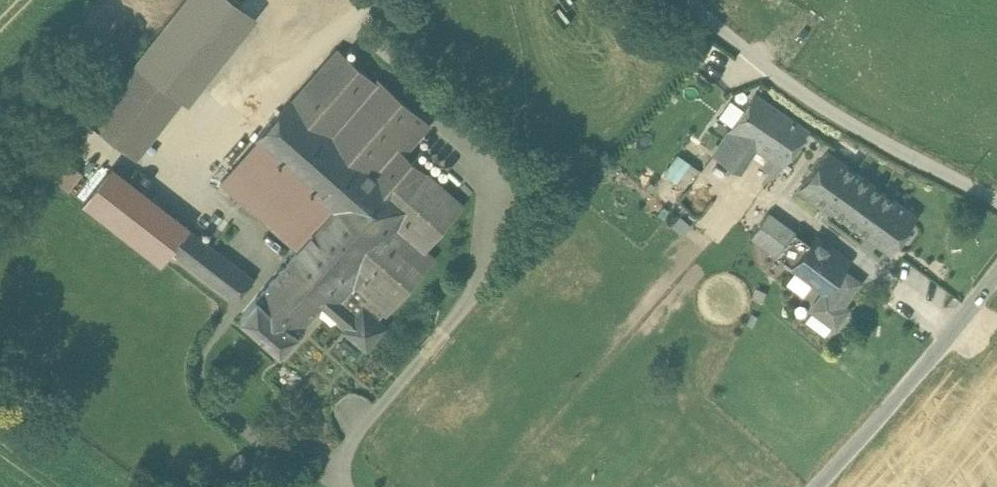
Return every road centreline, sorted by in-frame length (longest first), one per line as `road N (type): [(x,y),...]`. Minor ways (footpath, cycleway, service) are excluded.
road 1 (residential): [(692,0),(817,100),(996,201)]
road 2 (unclassified): [(996,279),(820,486)]

